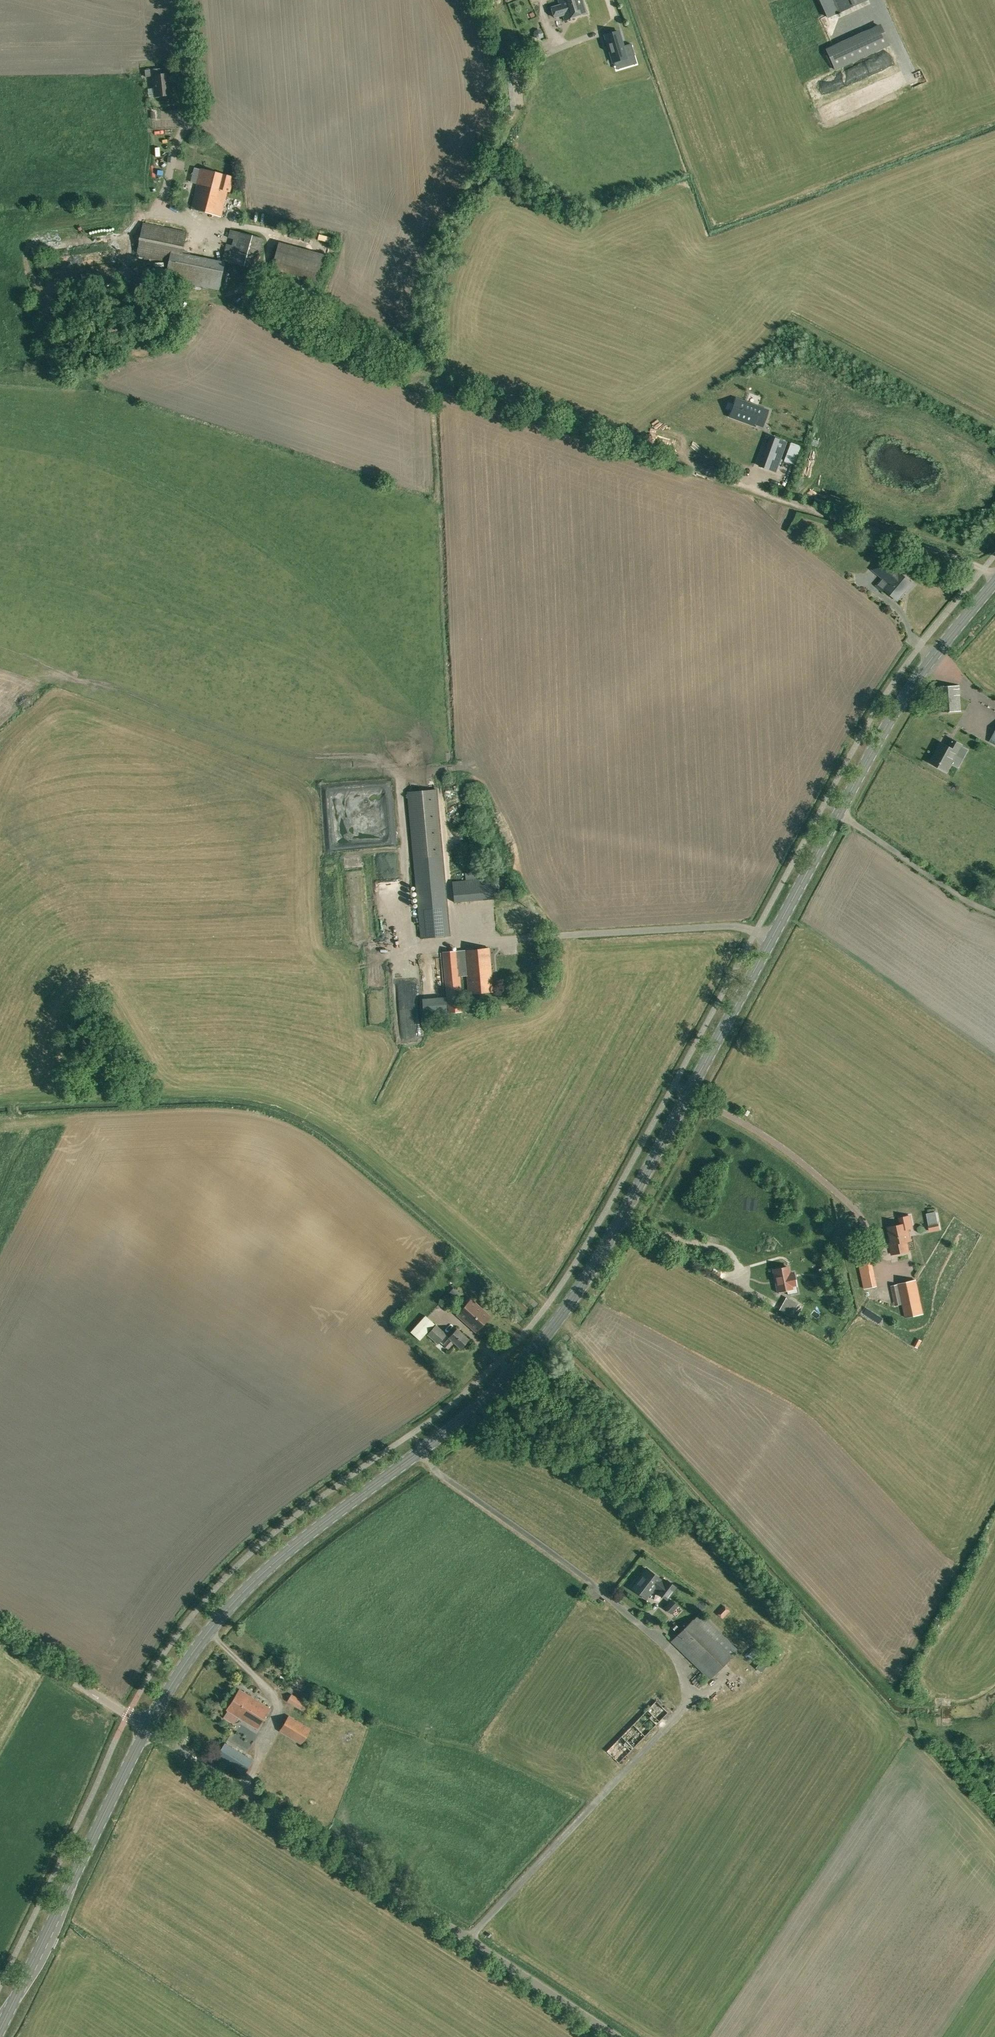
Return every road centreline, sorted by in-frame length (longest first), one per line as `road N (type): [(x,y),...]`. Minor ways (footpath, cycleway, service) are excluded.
road 1 (secondary): [(148,1726),(193,1653),(288,1554),(483,1402),(582,1286),(911,684),(994,582)]
road 2 (unclassified): [(619,2036),(148,1726)]
road 3 (secondary): [(0,2029),(148,1726)]
road 4 (track): [(689,1092),(801,1160),(853,1206),(877,1246),(884,1275)]
road 5 (track): [(838,815),(957,896),(994,911)]
road 6 (unclassified): [(148,1726),(0,1631)]

